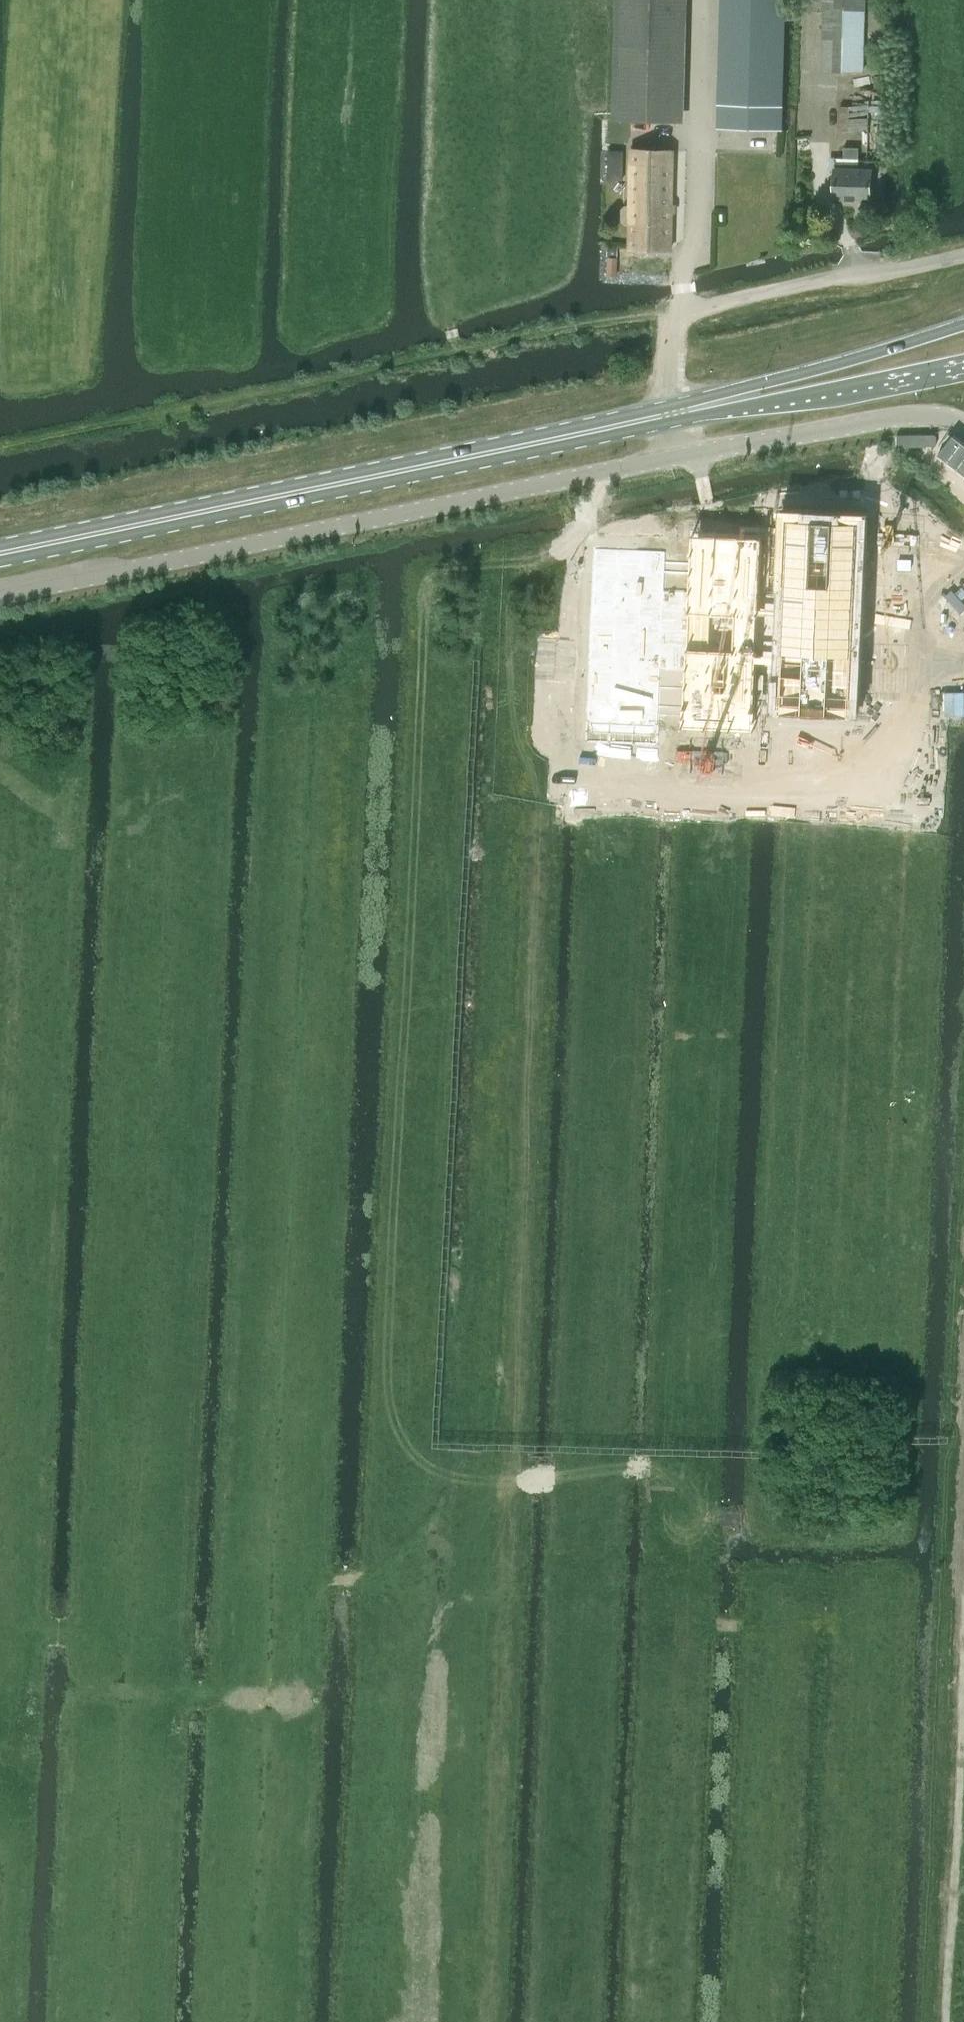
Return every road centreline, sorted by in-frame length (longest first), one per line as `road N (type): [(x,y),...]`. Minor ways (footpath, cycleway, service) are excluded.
road 1 (unclassified): [(677,453),(0,589)]
road 2 (primary): [(0,551),(672,413)]
road 3 (unclassified): [(672,413),(681,313),(963,250)]
road 4 (unclassified): [(963,427),(926,414),(677,453)]
road 5 (primary): [(963,324),(763,381),(713,404)]
road 6 (primary): [(713,404),(778,401),(963,366)]

